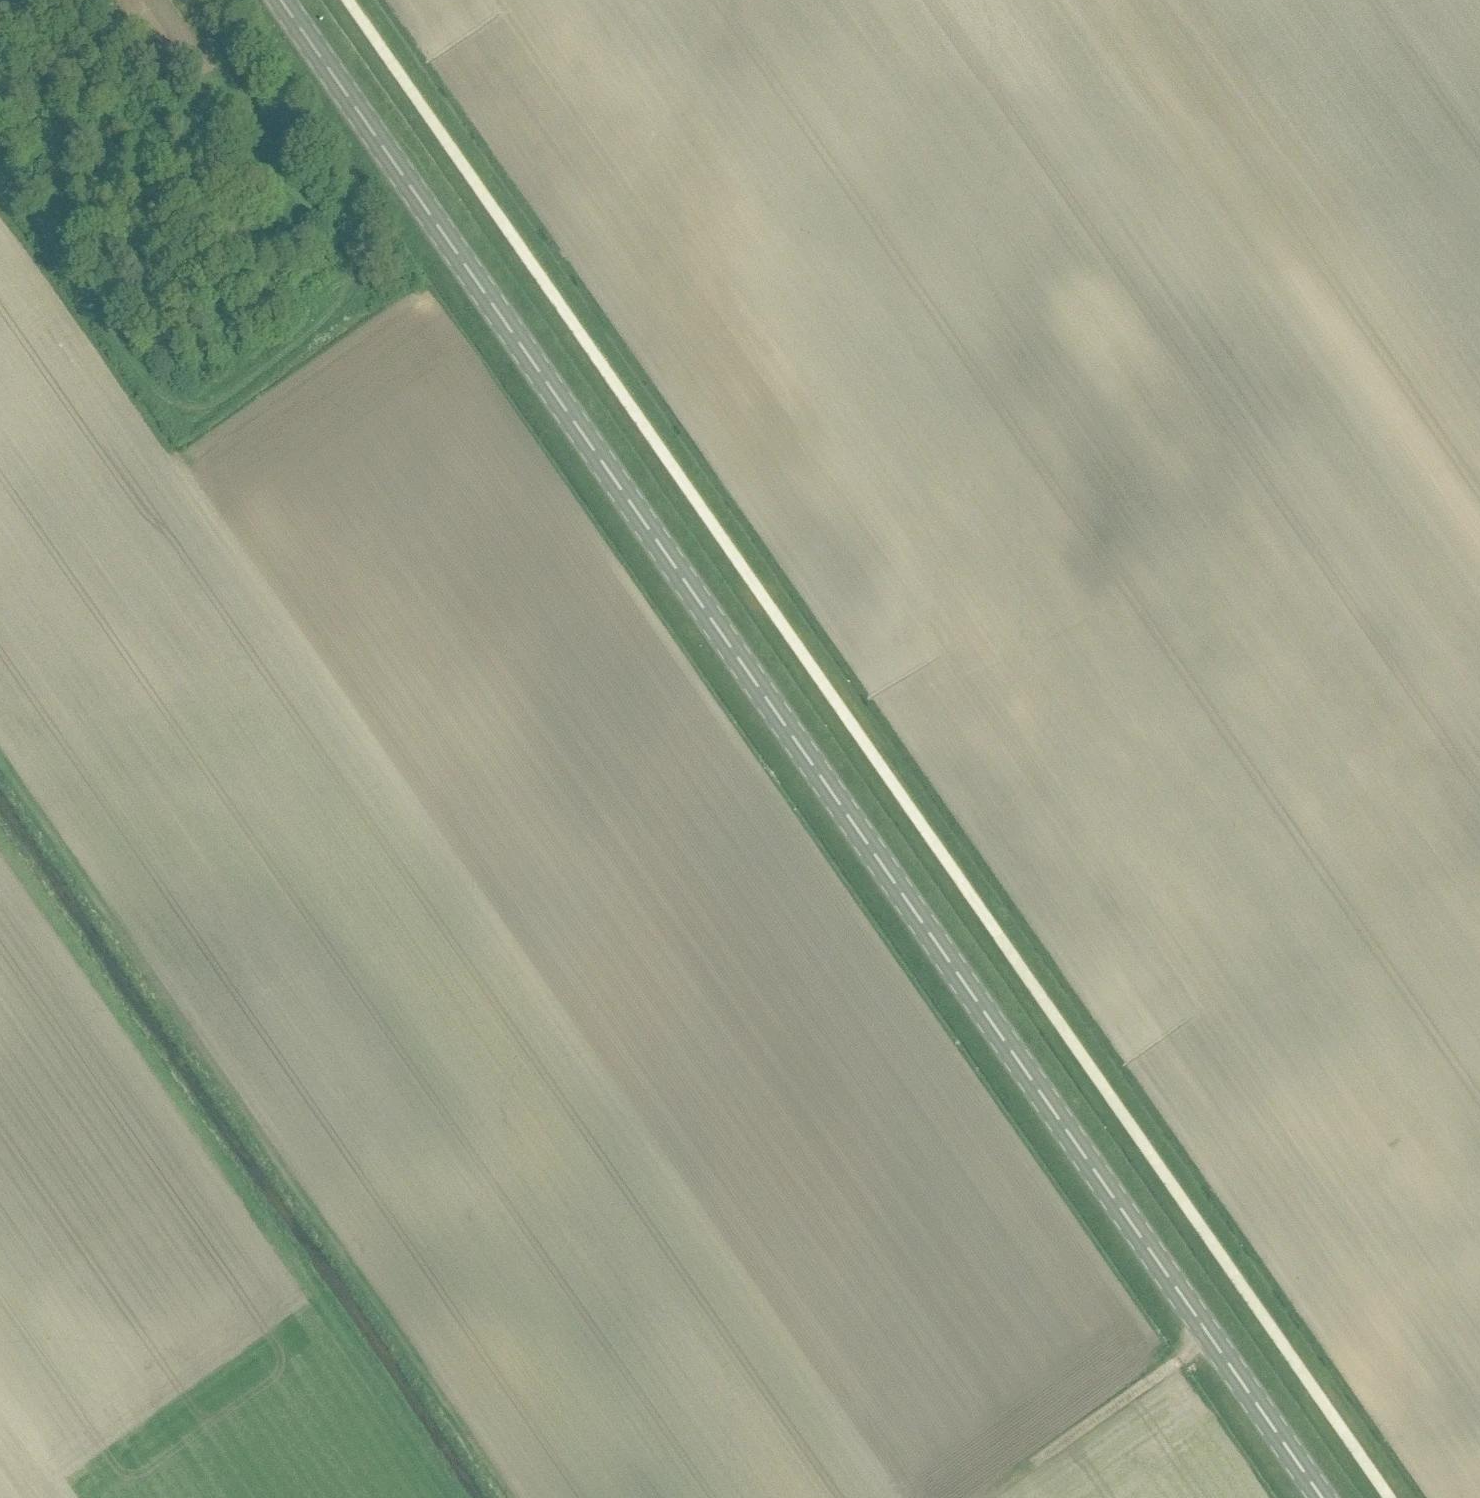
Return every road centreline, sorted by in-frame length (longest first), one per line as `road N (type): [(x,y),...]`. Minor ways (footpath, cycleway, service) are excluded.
road 1 (primary): [(1321,1497),(281,0)]

